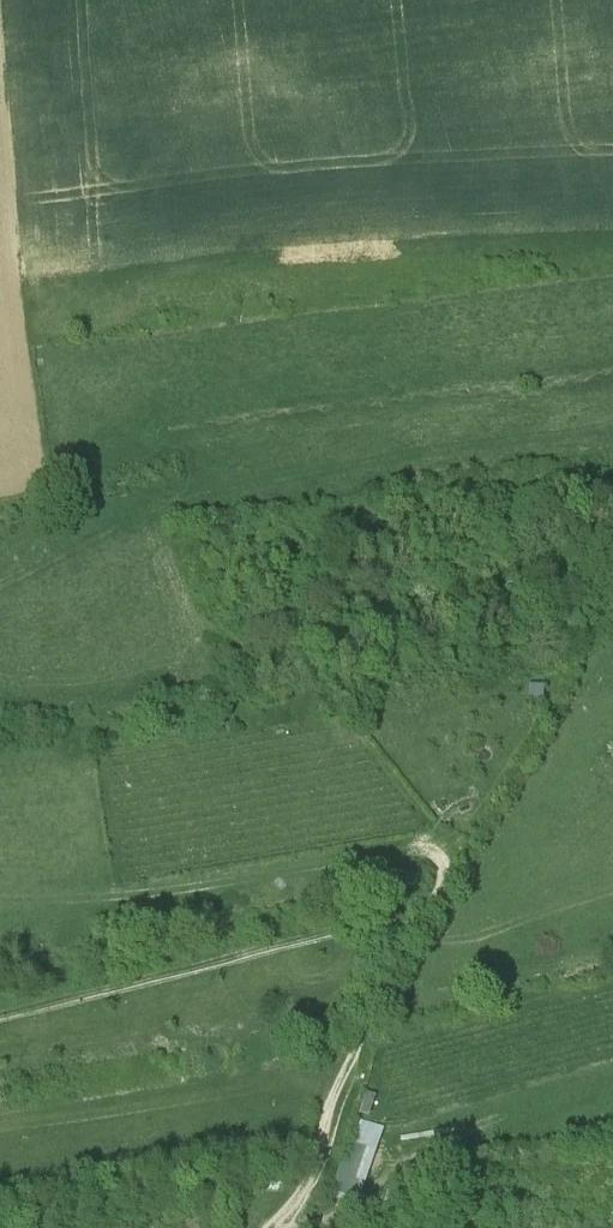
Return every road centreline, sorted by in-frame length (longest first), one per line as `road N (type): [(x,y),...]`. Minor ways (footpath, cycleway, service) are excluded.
road 1 (track): [(400,936),(355,927),(0,1016)]
road 2 (track): [(276,1222),(314,1167),(327,1106),(400,936)]
road 3 (track): [(400,936),(438,891),(444,866),(426,849),(371,849)]

